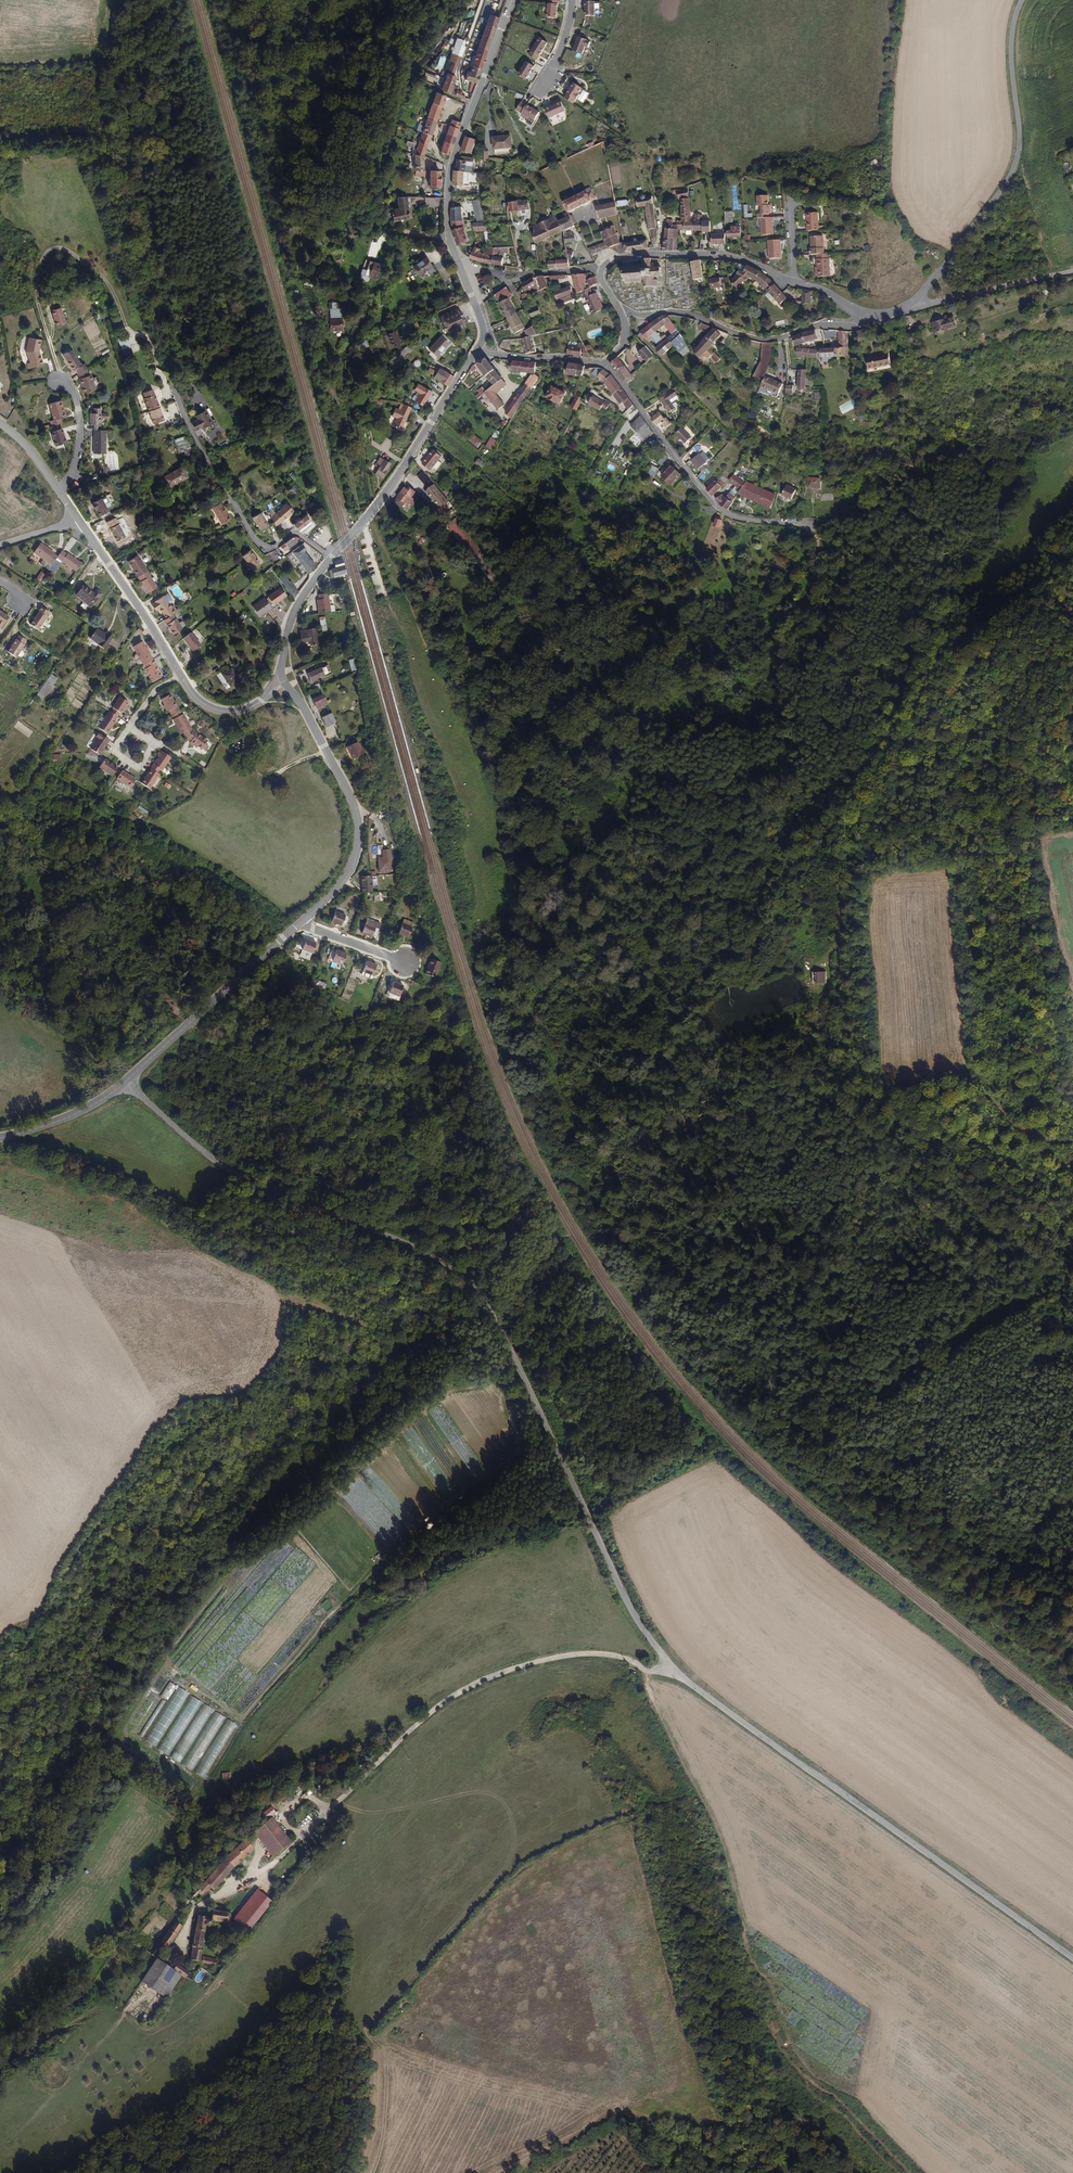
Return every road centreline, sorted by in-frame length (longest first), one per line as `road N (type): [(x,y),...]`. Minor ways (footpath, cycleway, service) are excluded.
road 1 (unclassified): [(126,1081),(234,1173),(423,1251),(463,1278),(500,1329),(635,1616),(674,1669),(1072,1958)]
road 2 (track): [(0,1889),(82,1749),(74,1702),(98,1628),(171,1515),(286,1379),(299,1325),(294,1289),(271,1258),(0,1140)]
road 3 (track): [(829,605),(878,698),(833,826),(838,1051),(851,1094),(954,1193),(1036,1243),(1037,1271),(1072,1308)]
road 4 (track): [(82,1749),(169,1797),(201,1802),(392,1738),(467,1688),(530,1665),(618,1657),(674,1669)]
road 5 (residential): [(603,363),(719,508),(742,518),(812,523),(829,605)]
road 6 (tertiary): [(476,352),(484,328),(450,237),(450,174),(507,15)]
road 7 (residential): [(152,298),(186,420),(255,539),(271,548),(297,534),(332,557)]
road 8 (unclassified): [(912,302),(1013,170),(1020,137),(1011,50),(1022,0)]
road 9 (unclassified): [(867,315),(740,259),(640,254),(602,271),(621,314)]
road 10 (track): [(167,365),(147,337),(137,339),(126,326),(101,275),(58,247),(46,255),(37,283),(58,382)]
road 11 (residential): [(285,682),(238,711),(196,698),(78,519)]
road 12 (track): [(136,0),(127,39),(130,165),(152,298)]
road 13 (track): [(431,1712),(225,1907)]
road 14 (tertiary): [(300,923),(346,878),(359,826),(285,682)]
road 15 (residential): [(621,314),(688,314),(773,340),(815,326),(851,326),(867,315)]
road 16 (tertiary): [(332,557),(396,479),(476,352)]
road 17 (tertiary): [(126,1081),(300,923)]
road 18 (track): [(321,329),(364,521)]
road 19 (residential): [(912,302),(934,304),(1072,271)]
road 20 (tertiary): [(0,1138),(75,1114),(126,1081)]
road 21 (tertiary): [(285,682),(291,619),(332,557)]
road 22 (unclassified): [(603,363),(476,352)]
road 23 (residential): [(58,490),(73,474),(80,428),(73,392),(58,382)]

